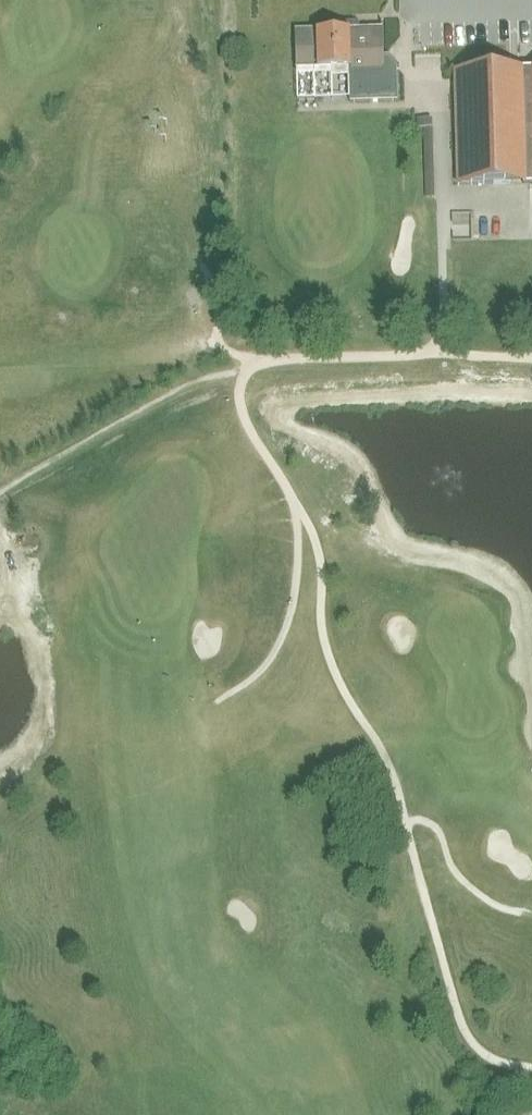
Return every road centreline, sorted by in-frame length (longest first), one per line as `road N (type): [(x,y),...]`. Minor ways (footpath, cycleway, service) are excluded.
road 1 (track): [(293,506),(318,557),(331,665),(395,780),(463,1029),(487,1058),(531,1069)]
road 2 (track): [(0,492),(192,381),(260,362),(531,358)]
road 3 (track): [(216,704),(260,671),(282,637),(295,586),(297,524),(243,419),(239,390),(251,366),(217,342),(217,299),(200,263)]
road 4 (track): [(406,824),(437,830),(460,878),(490,903),(522,912)]

